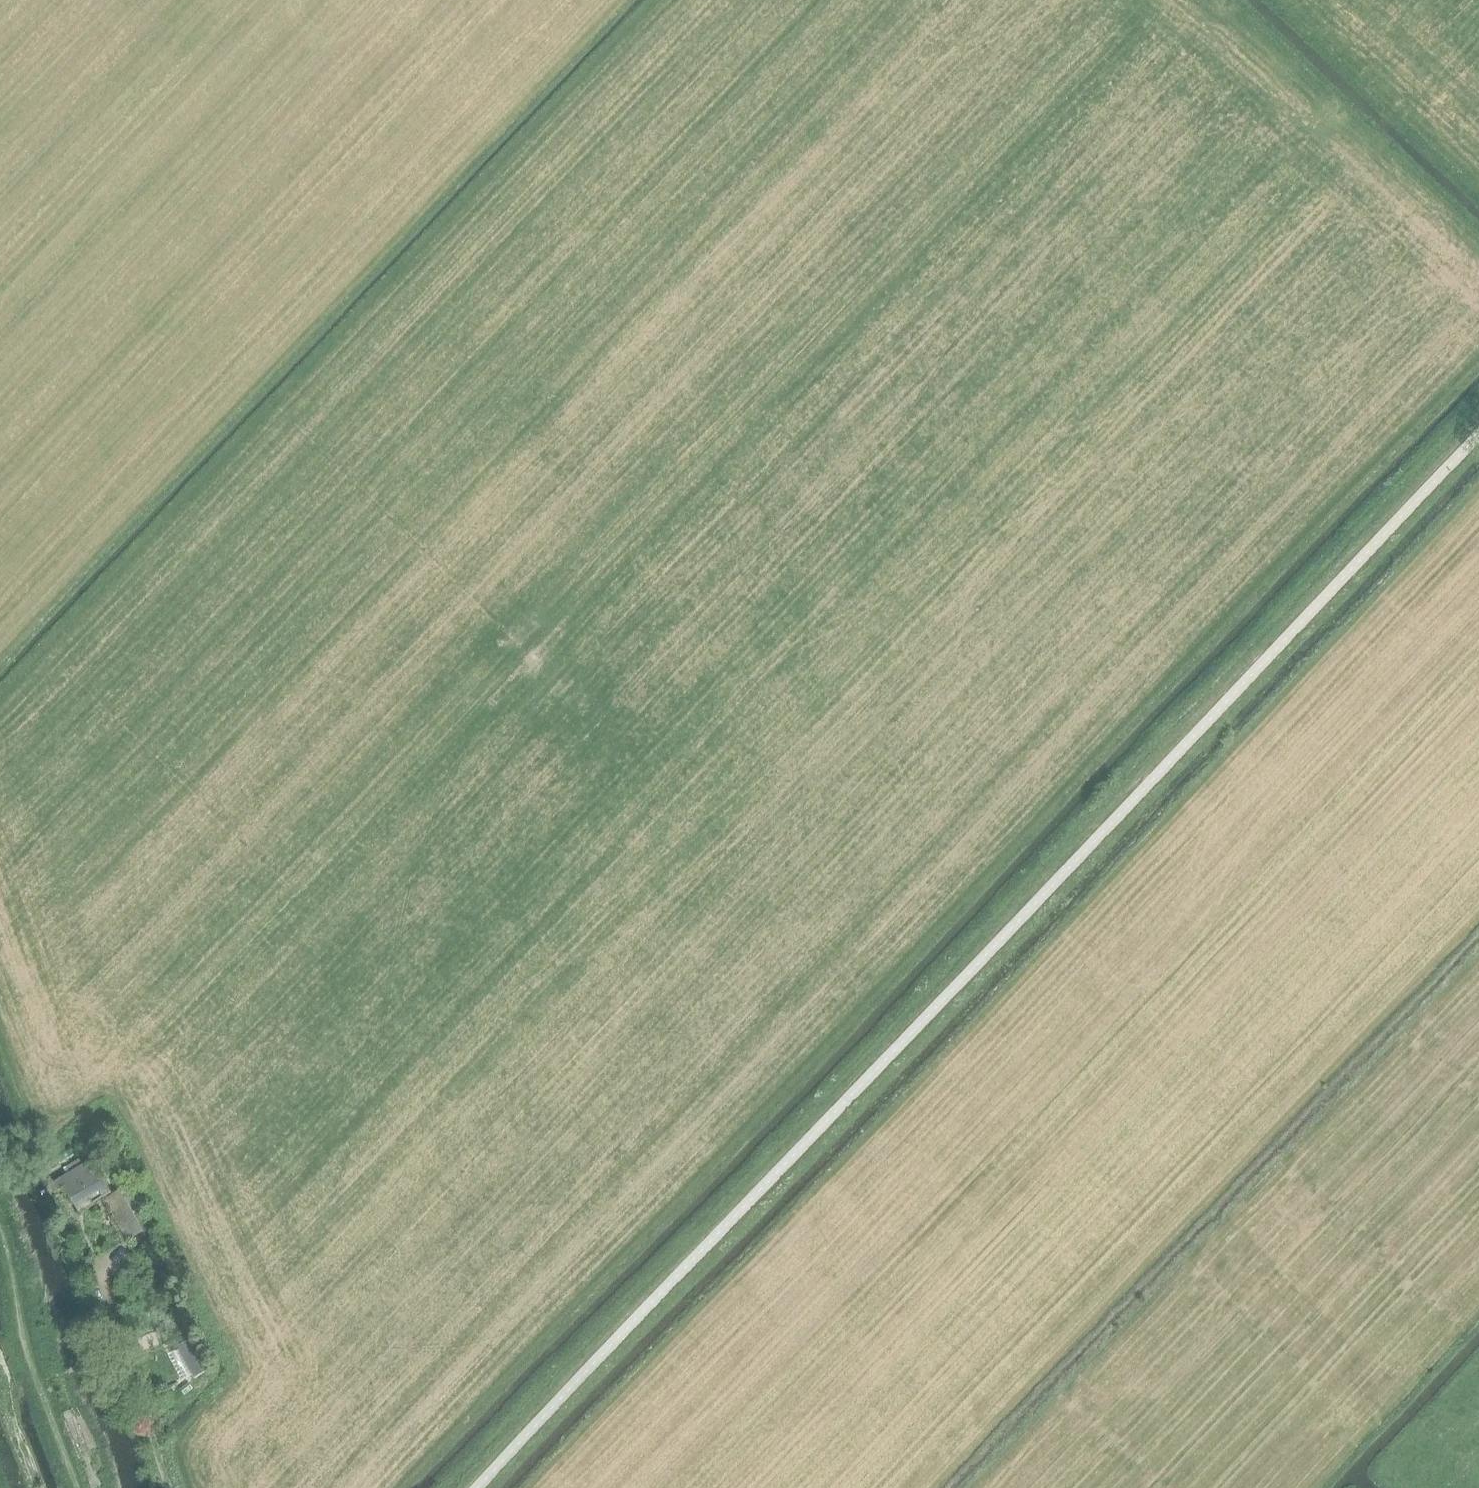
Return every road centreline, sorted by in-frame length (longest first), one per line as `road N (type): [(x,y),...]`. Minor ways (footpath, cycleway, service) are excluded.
road 1 (track): [(1478,418),(461,1487)]
road 2 (track): [(170,1487),(96,1273)]

